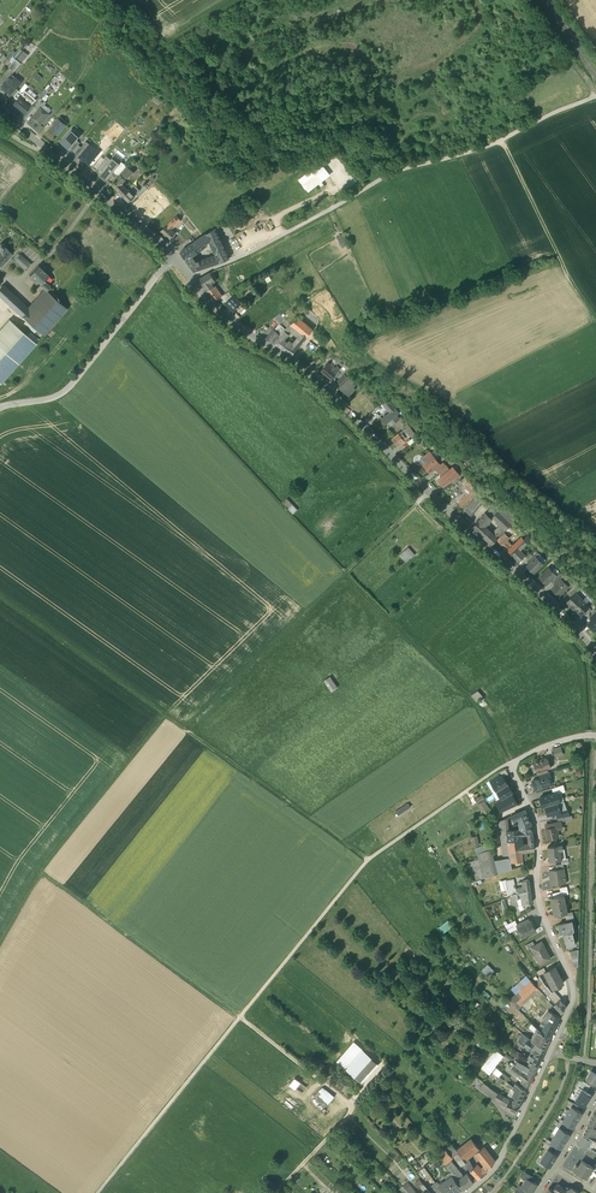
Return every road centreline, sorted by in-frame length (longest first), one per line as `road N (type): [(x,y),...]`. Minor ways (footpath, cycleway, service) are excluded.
road 1 (track): [(97,1192),(369,858),(512,764),(478,706),(346,573),(428,493)]
road 2 (residential): [(595,654),(315,377),(225,316),(175,257)]
road 3 (track): [(0,598),(369,858)]
road 4 (residential): [(549,1053),(572,985),(539,902),(537,826),(512,764),(595,735)]
road 5 (track): [(245,254),(377,181),(491,144),(595,95)]
road 6 (track): [(595,747),(585,1062)]
road 7 (track): [(170,719),(41,872),(0,947)]
road 8 (track): [(279,1192),(354,1109),(241,1017)]
road 9 (track): [(41,872),(241,1017)]
road 10 (unclassified): [(0,409),(59,394),(175,257)]
road 11 (residential): [(175,257),(0,111)]
road 12 (track): [(346,573),(190,732)]
road 13 (residential): [(467,1192),(499,1161),(549,1053)]
road 14 (track): [(128,0),(172,44),(246,0)]
road 15 (track): [(502,140),(564,264)]
road 16 (track): [(595,98),(518,0)]

